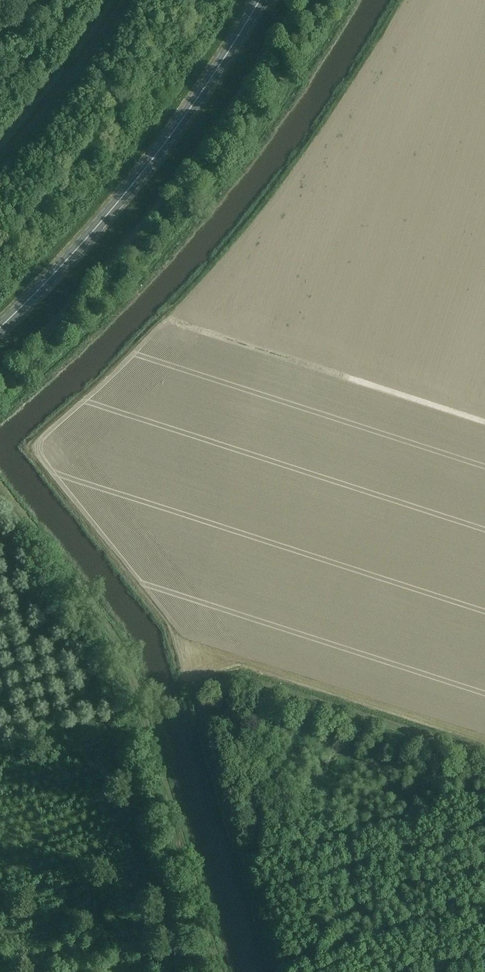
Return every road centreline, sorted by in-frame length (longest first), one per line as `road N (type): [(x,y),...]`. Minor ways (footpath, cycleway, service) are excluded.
road 1 (track): [(221,971),(125,644),(0,484)]
road 2 (secondary): [(0,324),(163,145),(258,0)]

